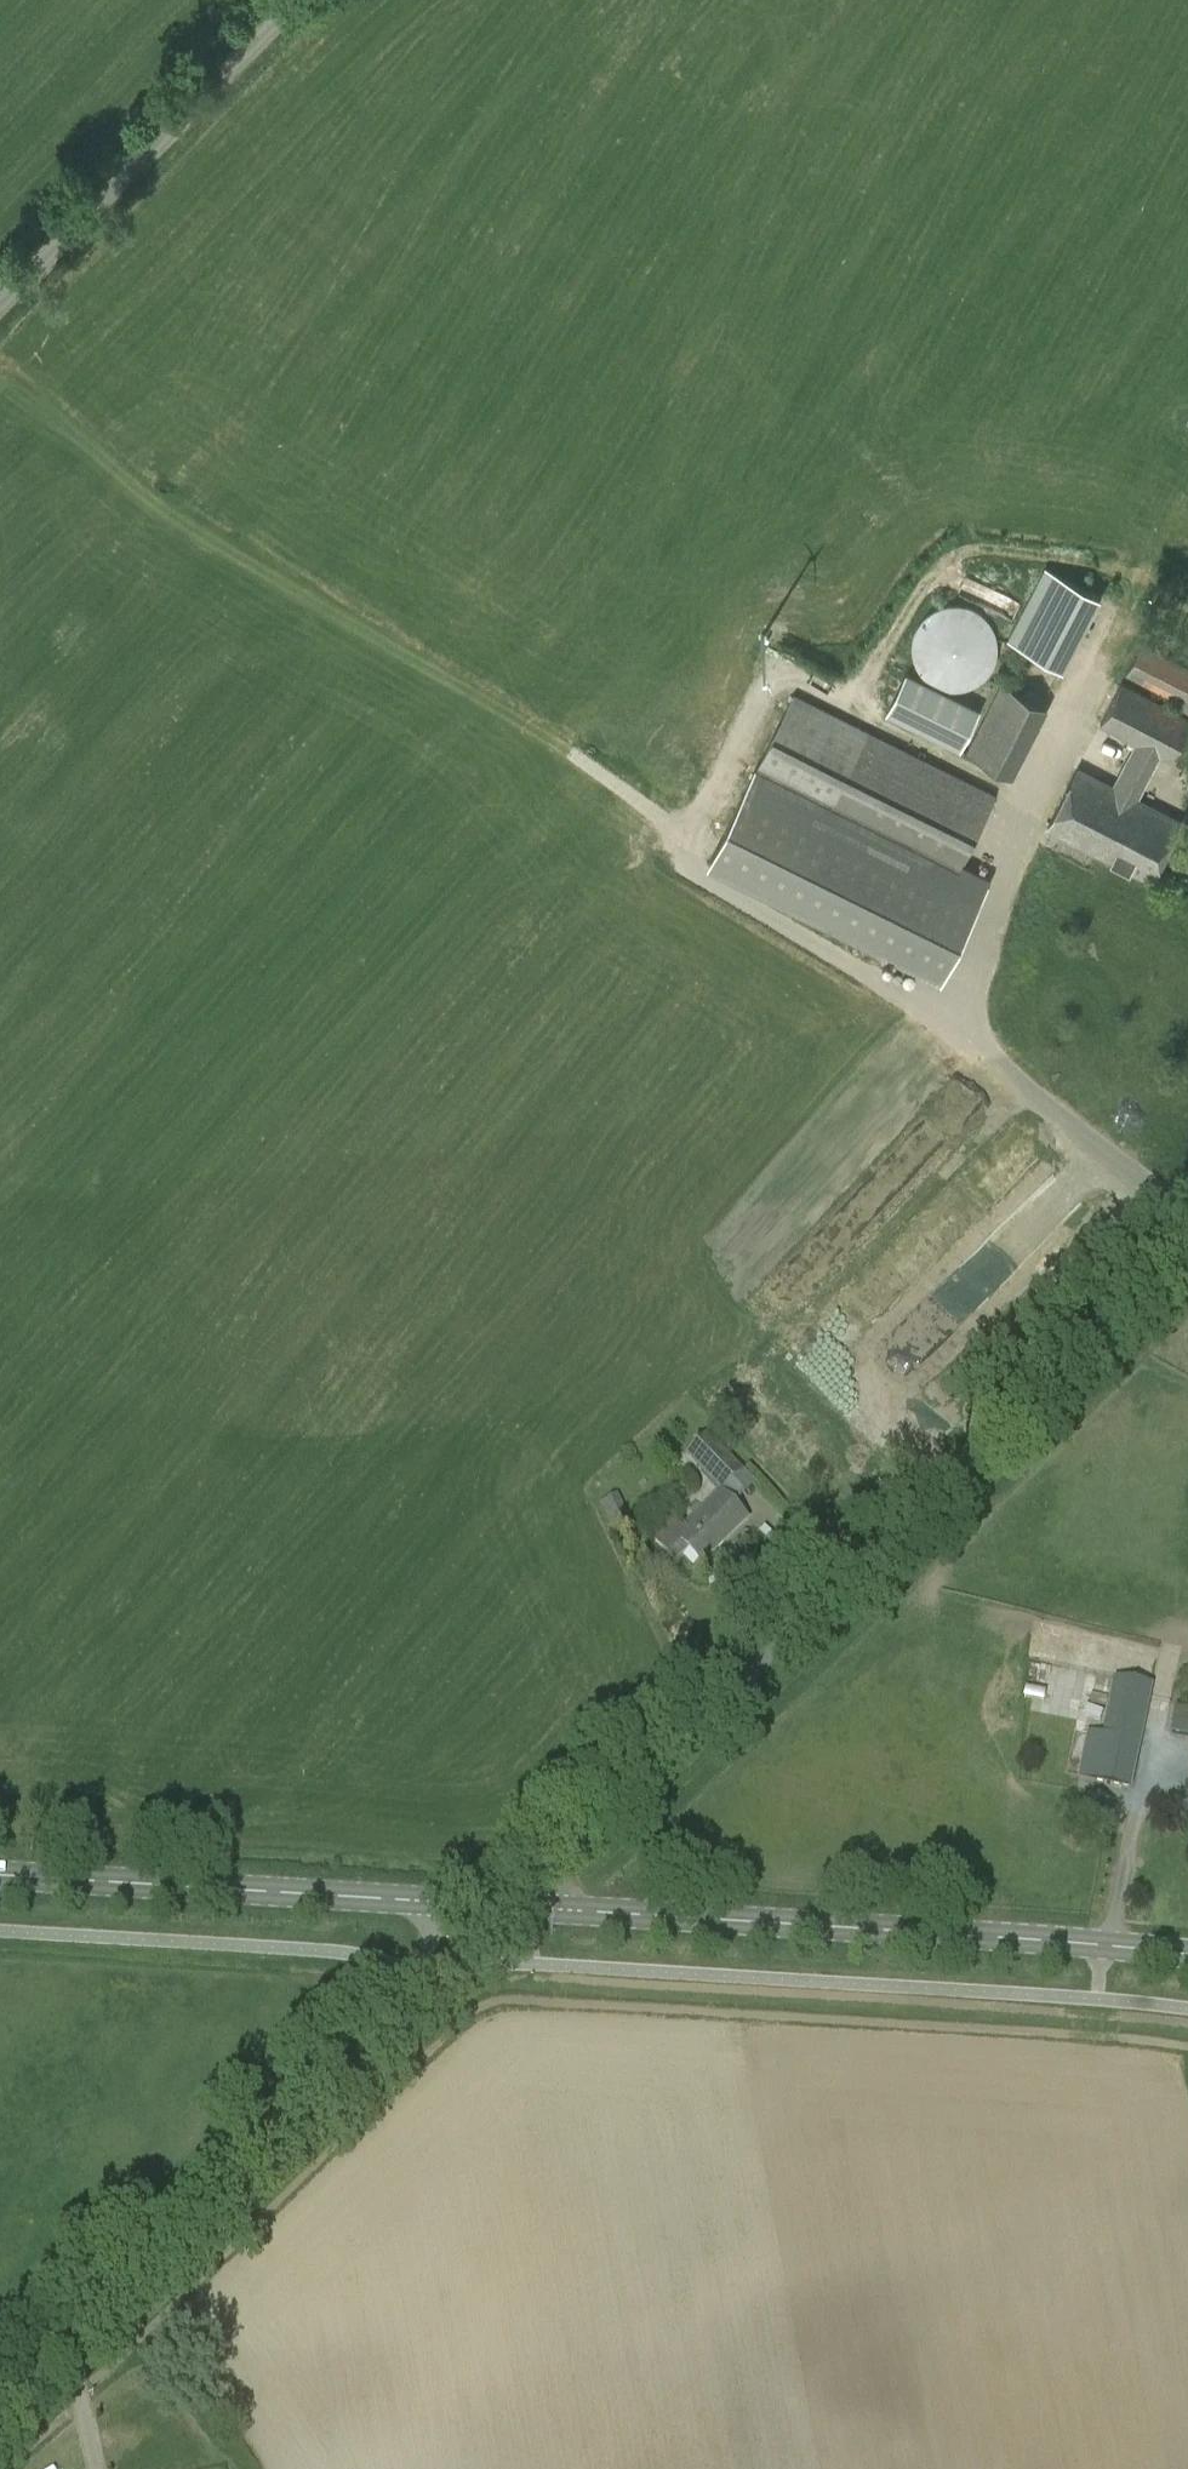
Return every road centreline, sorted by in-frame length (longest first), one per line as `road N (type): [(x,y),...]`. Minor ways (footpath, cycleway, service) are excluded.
road 1 (unclassified): [(536,1910),(559,1858),(908,1546),(1187,1265)]
road 2 (secondary): [(1187,1958),(536,1910)]
road 3 (unclassified): [(53,2373),(400,2017),(424,1973),(433,1903)]
road 4 (unclassified): [(0,310),(304,0)]
road 5 (secondary): [(433,1903),(0,1876)]

